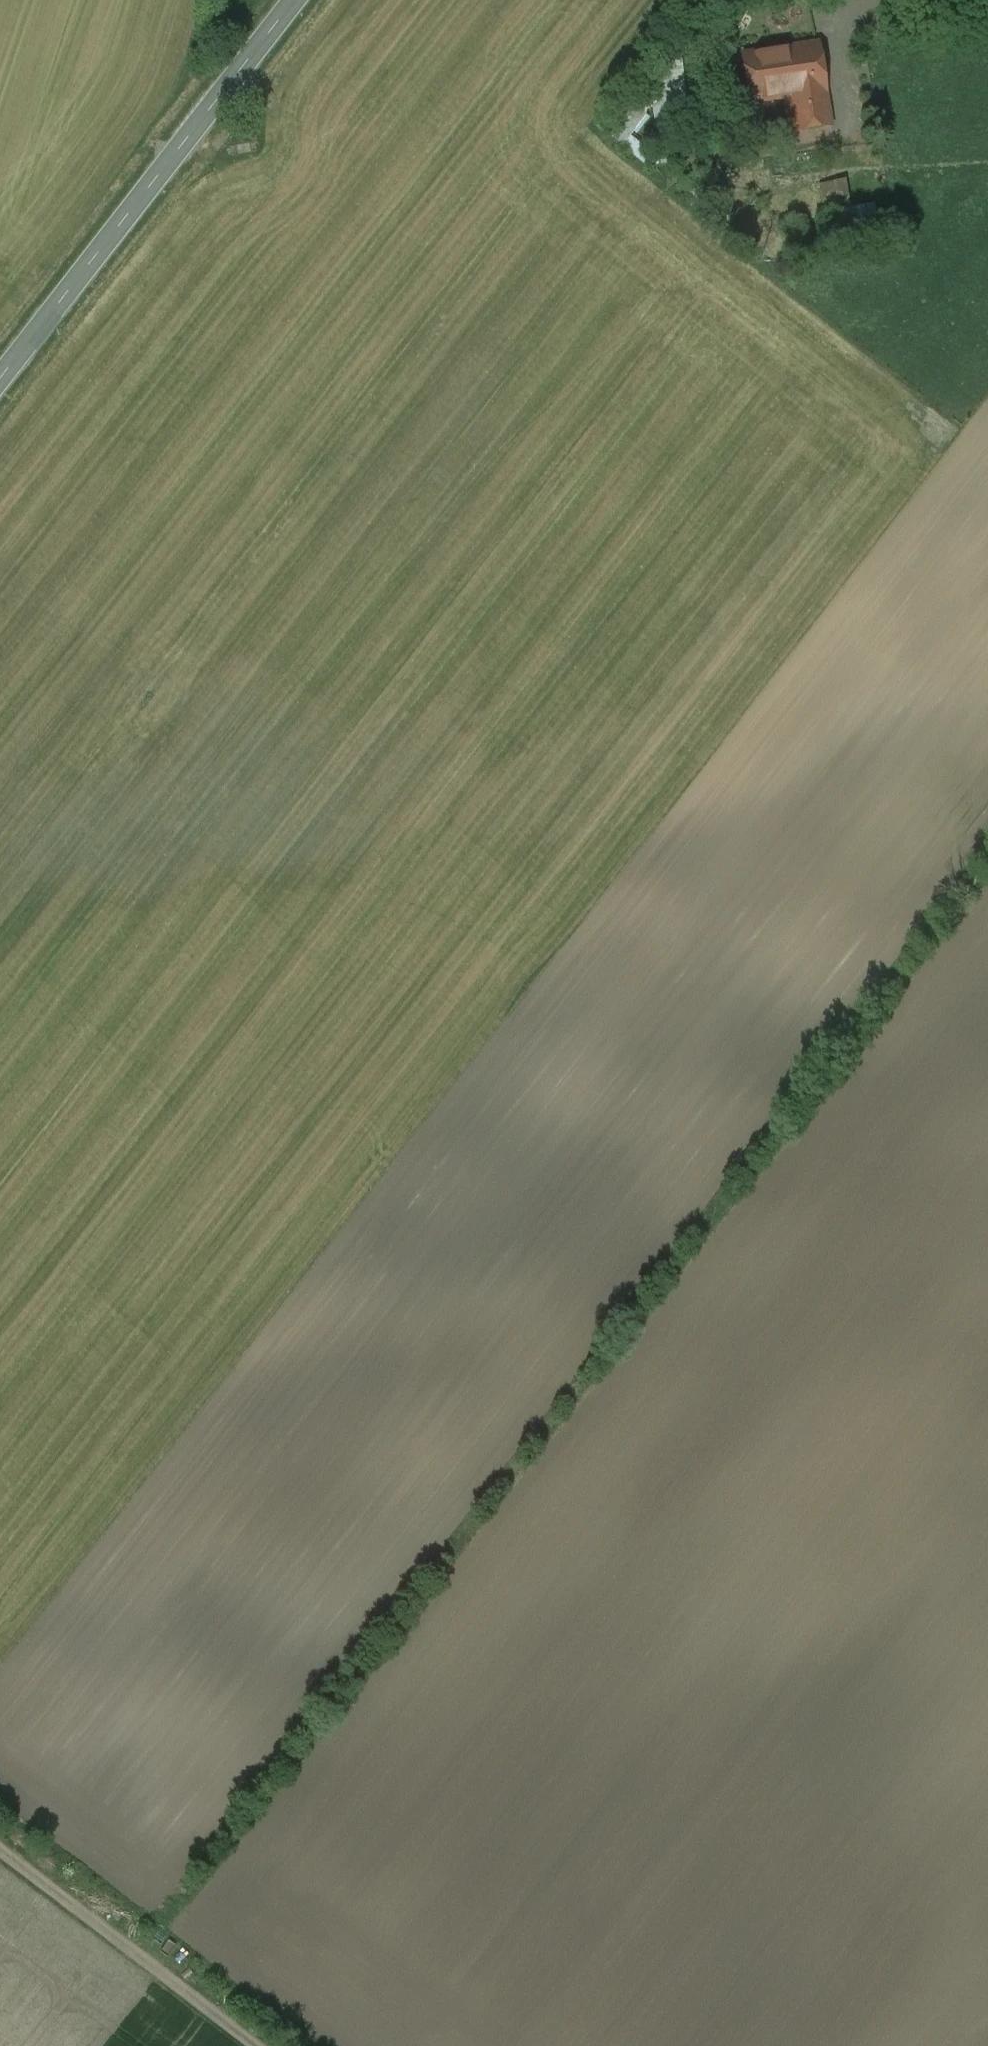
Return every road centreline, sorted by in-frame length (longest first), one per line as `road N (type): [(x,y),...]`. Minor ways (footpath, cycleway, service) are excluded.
road 1 (secondary): [(0,378),(295,0)]
road 2 (track): [(0,1848),(259,2045)]

